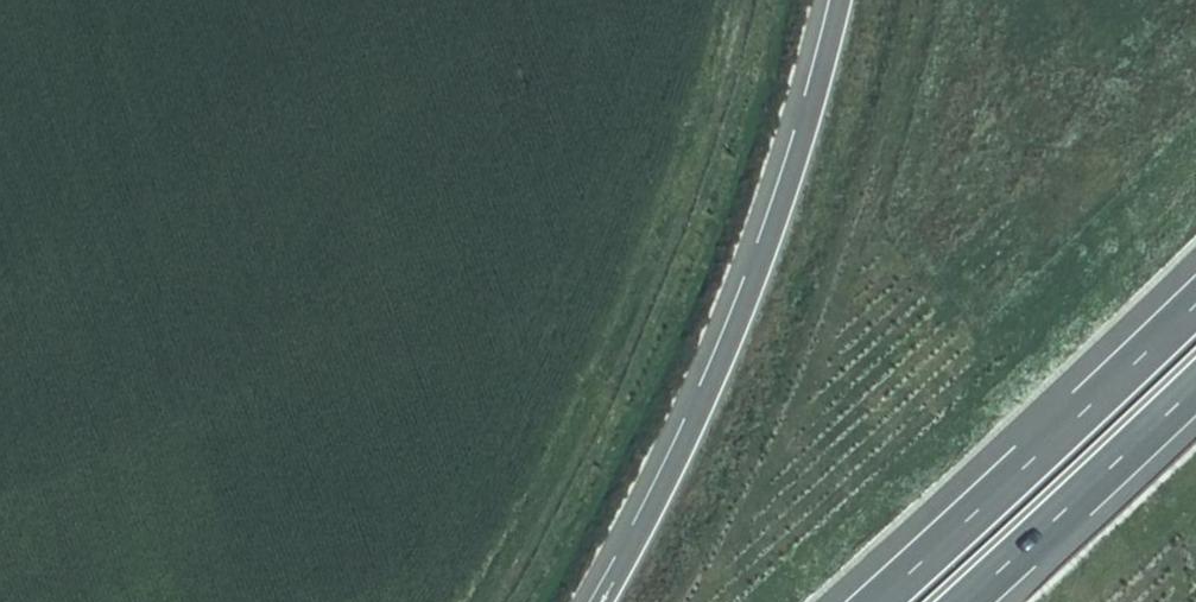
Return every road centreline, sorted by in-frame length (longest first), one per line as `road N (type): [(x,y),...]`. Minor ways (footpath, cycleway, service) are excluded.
road 1 (motorway): [(831,0),(790,168),(665,473),(589,601)]
road 2 (motorway): [(1195,302),(875,601)]
road 3 (motorway): [(963,601),(1195,391)]

